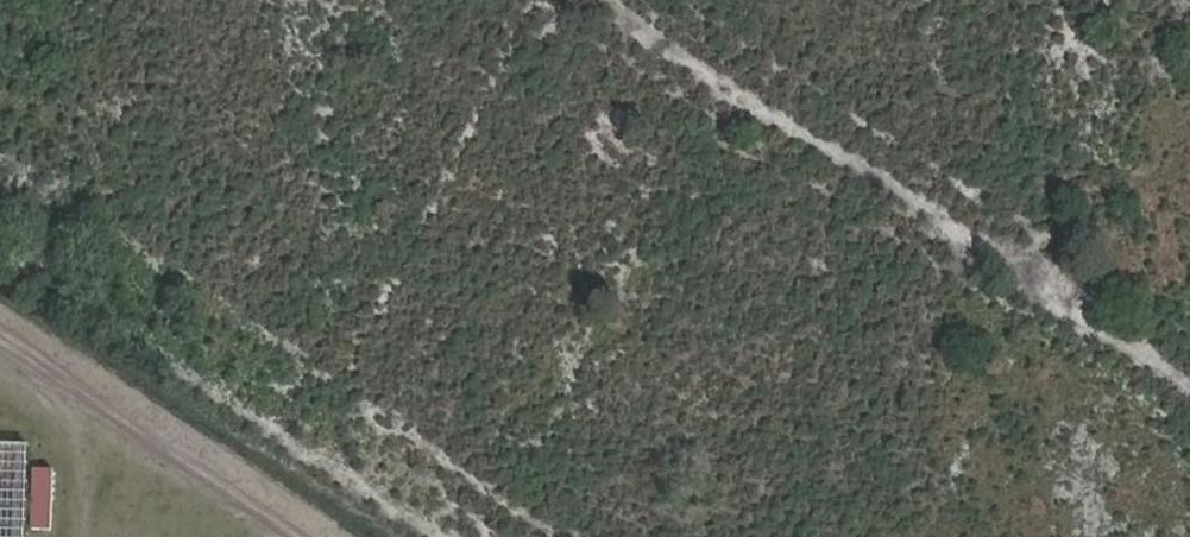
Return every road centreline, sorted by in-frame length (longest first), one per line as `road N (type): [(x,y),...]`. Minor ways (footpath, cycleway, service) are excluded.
road 1 (track): [(0,325),(322,536)]
road 2 (track): [(36,349),(80,457),(72,536)]

